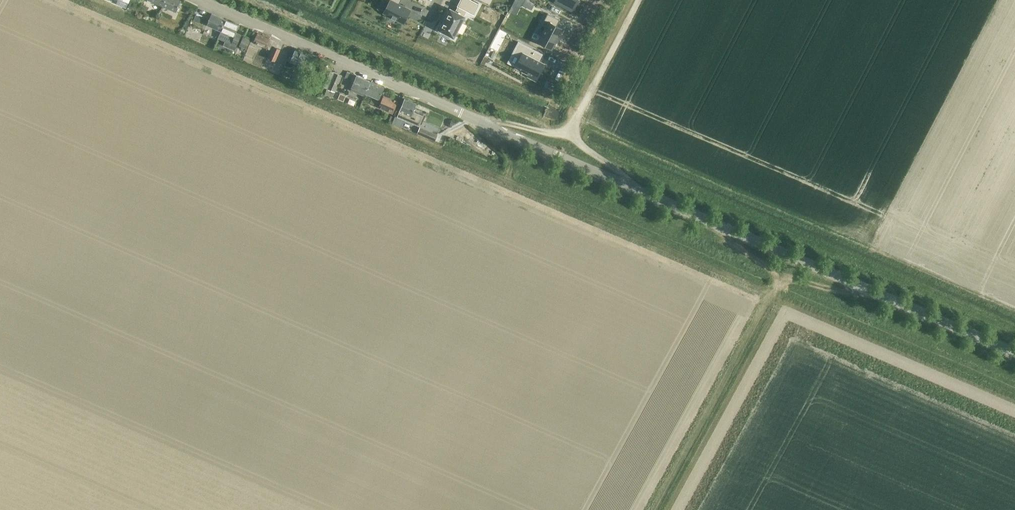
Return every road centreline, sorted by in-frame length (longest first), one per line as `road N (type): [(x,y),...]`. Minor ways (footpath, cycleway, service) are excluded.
road 1 (unclassified): [(1014,356),(557,156)]
road 2 (residential): [(557,156),(198,0)]
road 3 (track): [(571,131),(641,0)]

